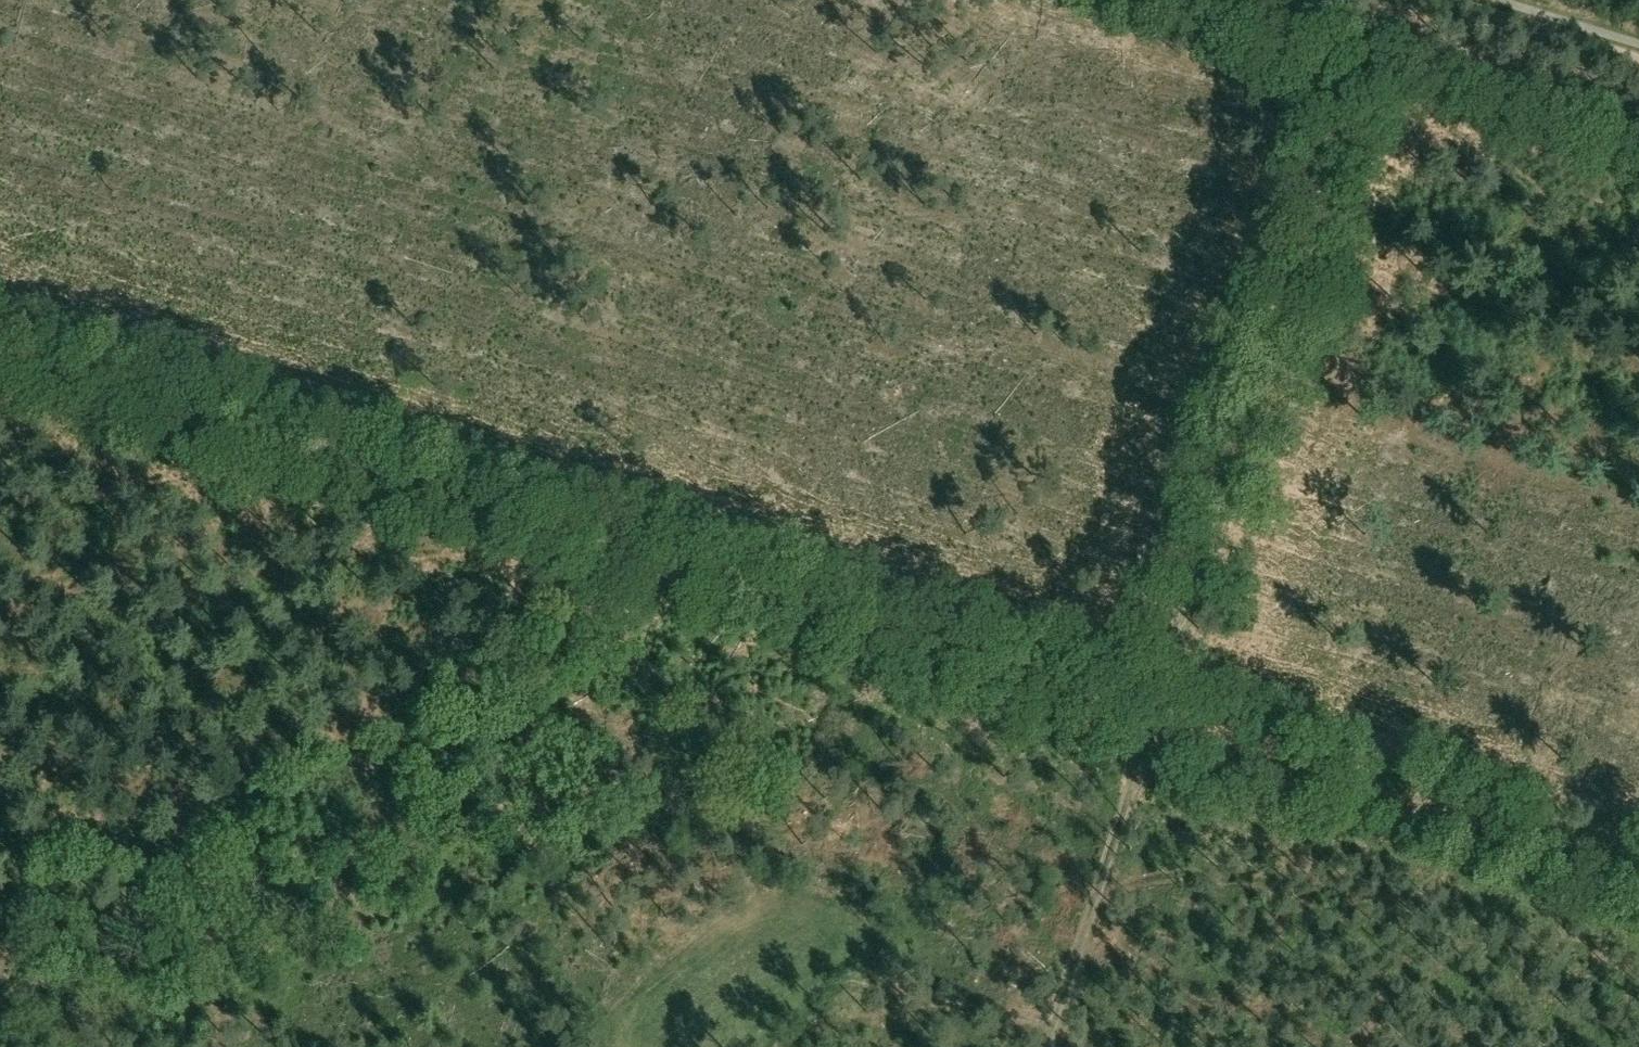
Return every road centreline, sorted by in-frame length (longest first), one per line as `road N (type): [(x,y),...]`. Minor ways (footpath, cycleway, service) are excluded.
road 1 (track): [(1059,1046),(1169,699)]
road 2 (track): [(1638,58),(1455,0)]

